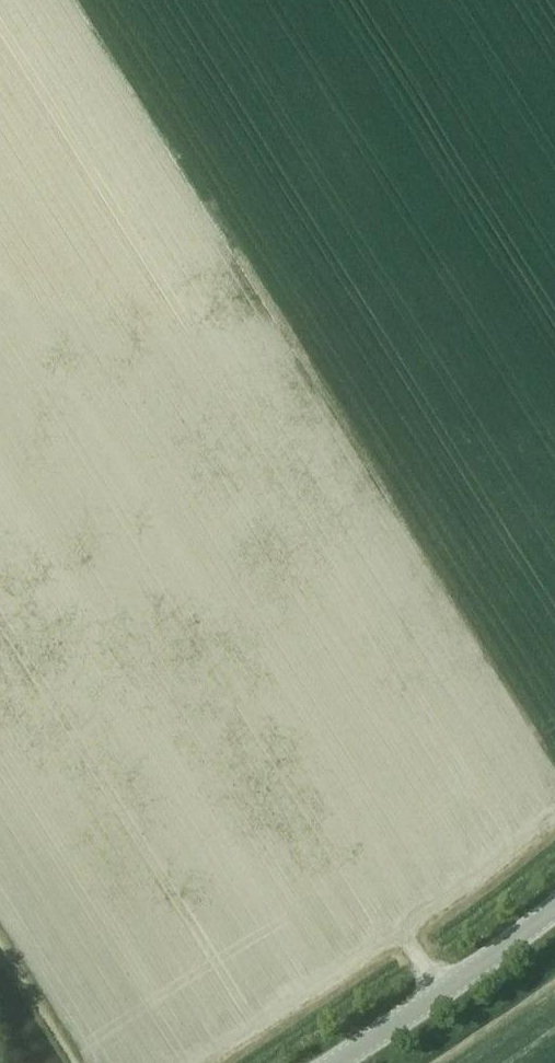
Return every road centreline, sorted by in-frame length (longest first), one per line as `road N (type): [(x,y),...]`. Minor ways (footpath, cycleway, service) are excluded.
road 1 (tertiary): [(331,1062),(484,962),(554,904)]

